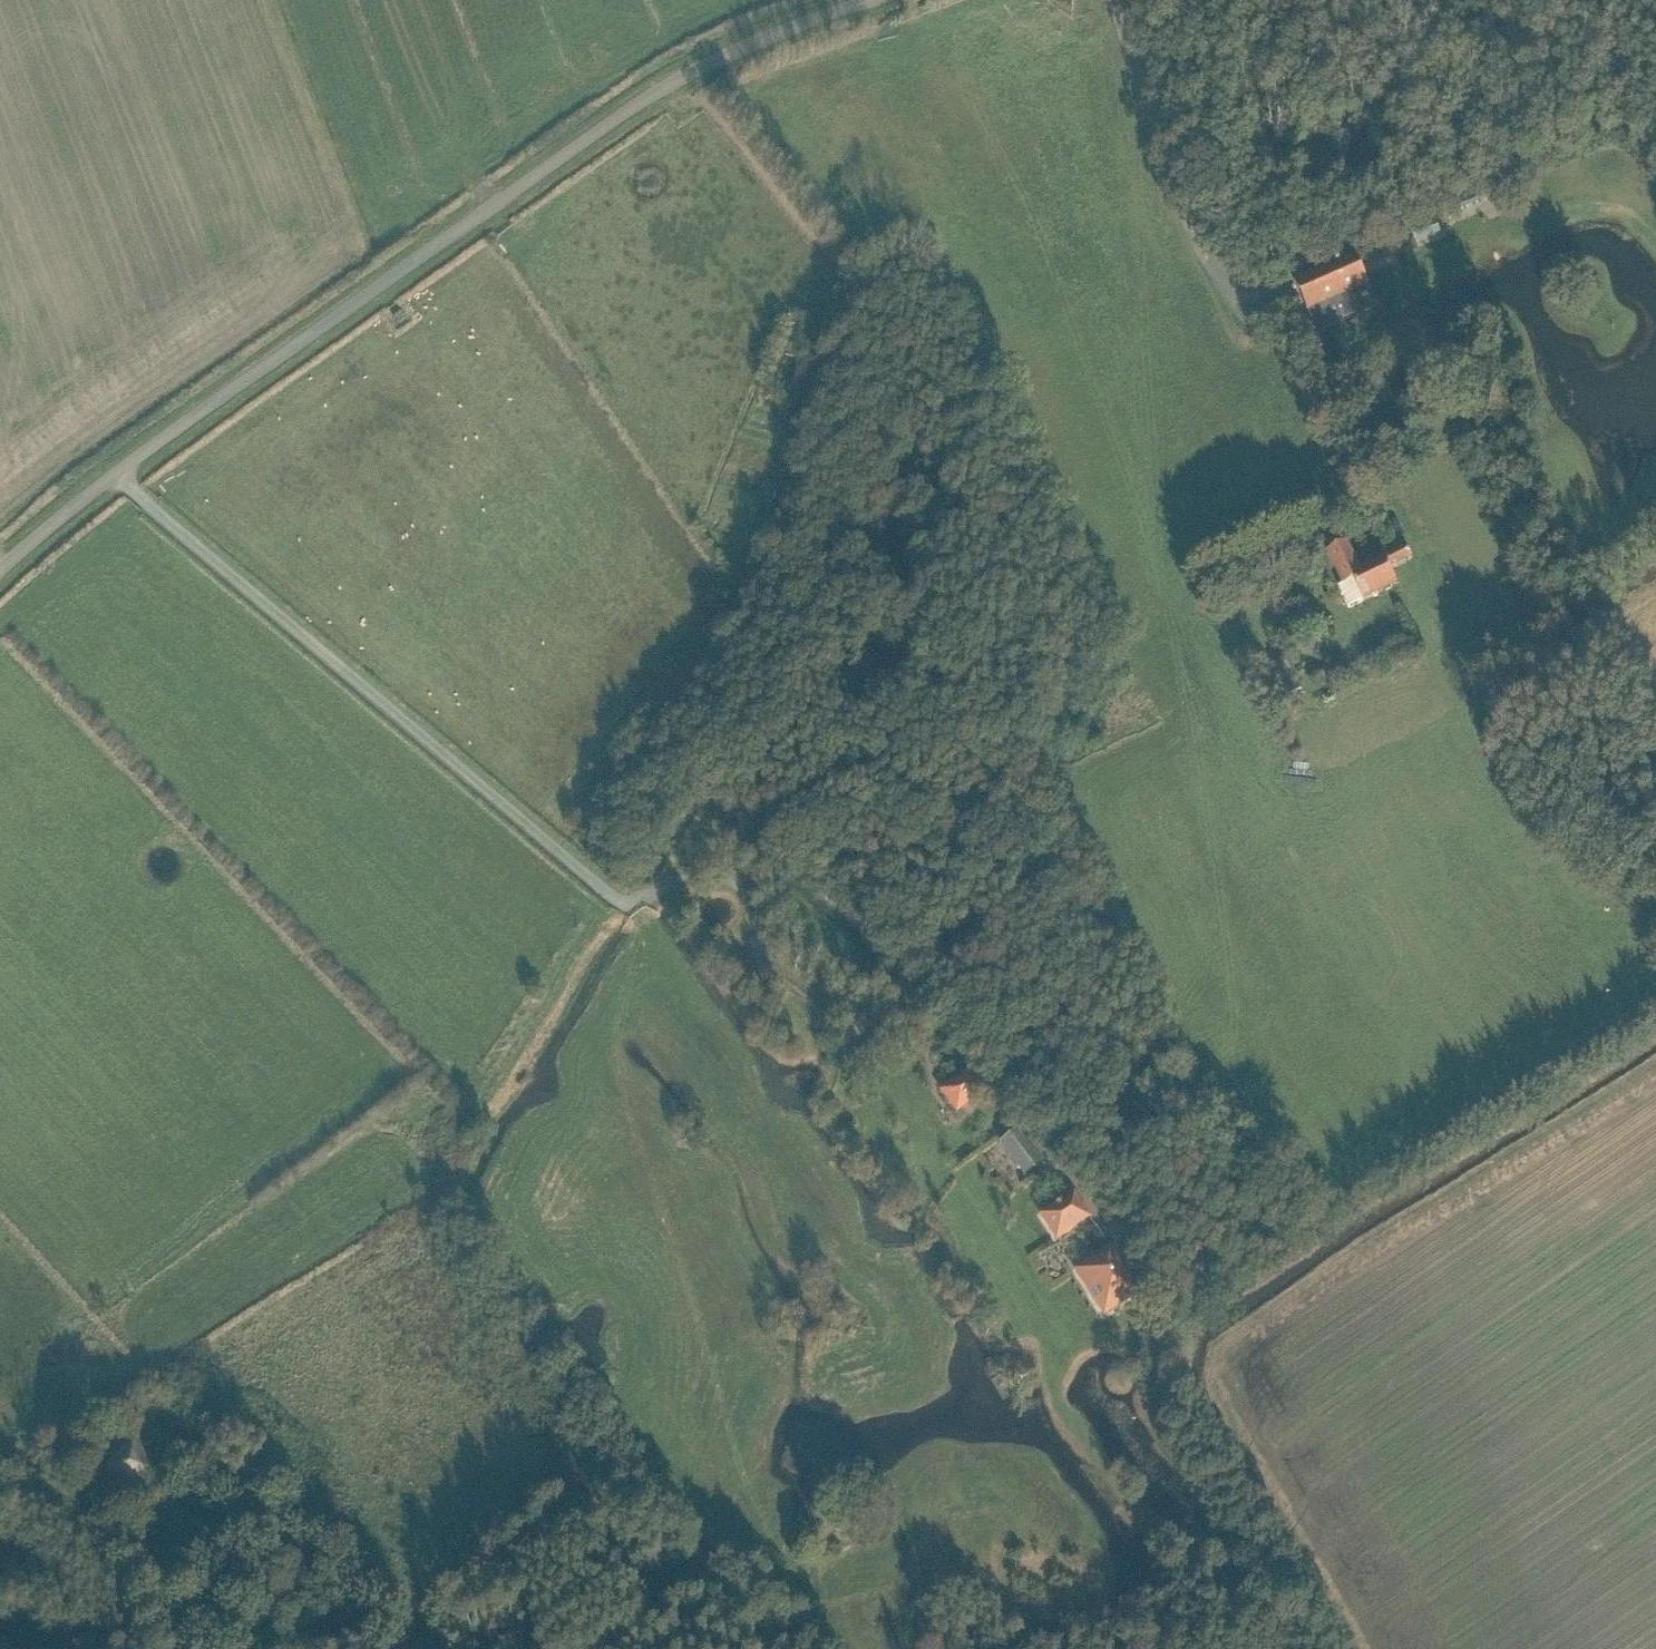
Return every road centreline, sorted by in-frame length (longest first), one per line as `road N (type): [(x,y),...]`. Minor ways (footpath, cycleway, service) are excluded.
road 1 (track): [(125,470),(619,893),(710,861),(743,878),(762,959),(812,995),(960,1050)]
road 2 (unclassified): [(0,575),(125,470),(648,98),(720,60),(880,0)]
road 3 (unclassified): [(1259,1648),(1263,1612),(1240,1541),(1180,1441),(1142,1287),(1063,1171),(960,1050)]

